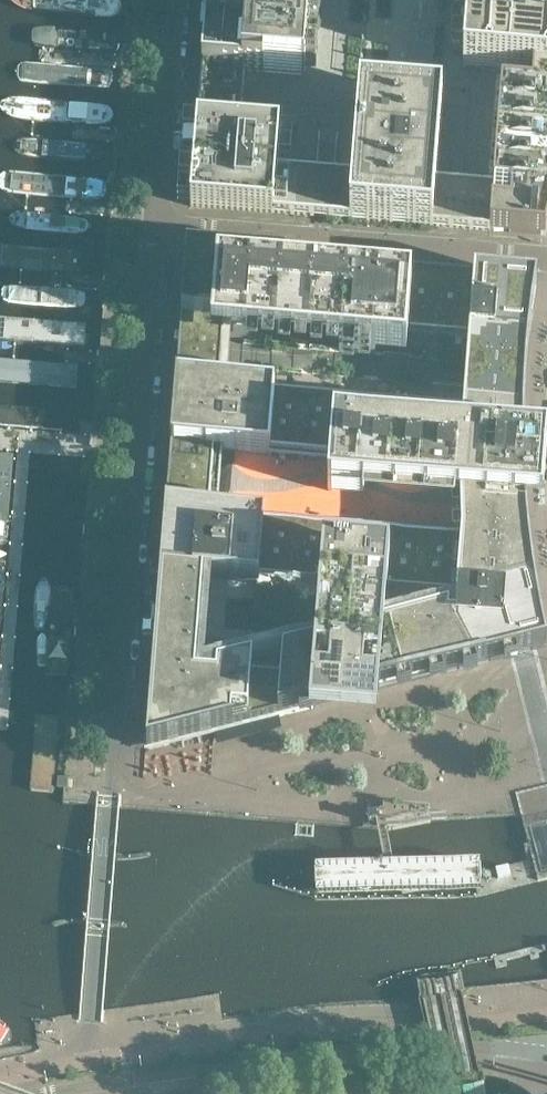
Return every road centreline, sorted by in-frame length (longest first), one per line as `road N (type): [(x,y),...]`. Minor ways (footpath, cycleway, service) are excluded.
road 1 (residential): [(112,740),(152,226)]
road 2 (unclassified): [(41,1093),(307,1052),(520,1047)]
road 3 (residential): [(546,260),(152,226)]
road 4 (residential): [(152,226),(172,0)]

